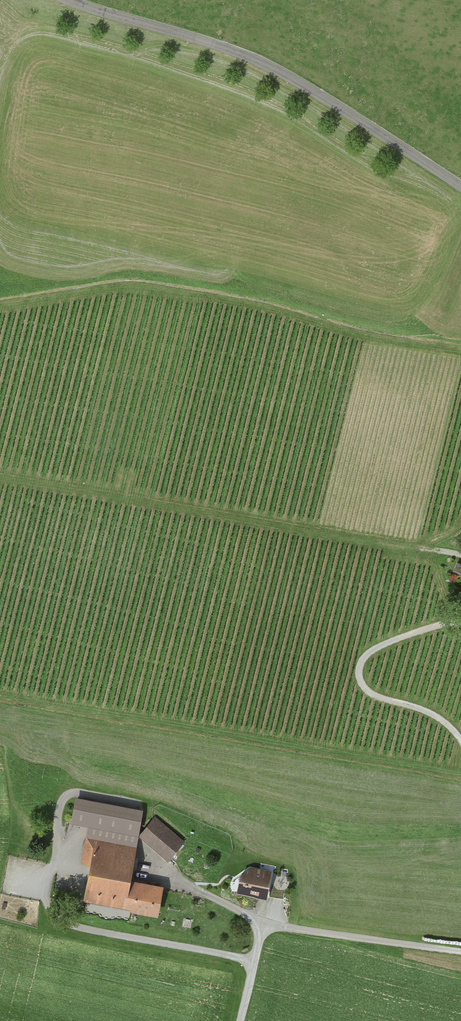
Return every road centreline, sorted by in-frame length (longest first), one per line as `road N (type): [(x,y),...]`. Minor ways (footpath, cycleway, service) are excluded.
road 1 (track): [(460,556),(0,480)]
road 2 (unclassified): [(460,188),(288,78),(66,0)]
road 3 (track): [(240,1020),(263,928),(460,951)]
road 4 (track): [(255,962),(66,923),(47,907),(47,890),(71,851)]
road 5 (track): [(460,742),(443,721),(368,693),(360,672),(378,649),(460,622)]
road 6 (track): [(263,928),(146,862)]

